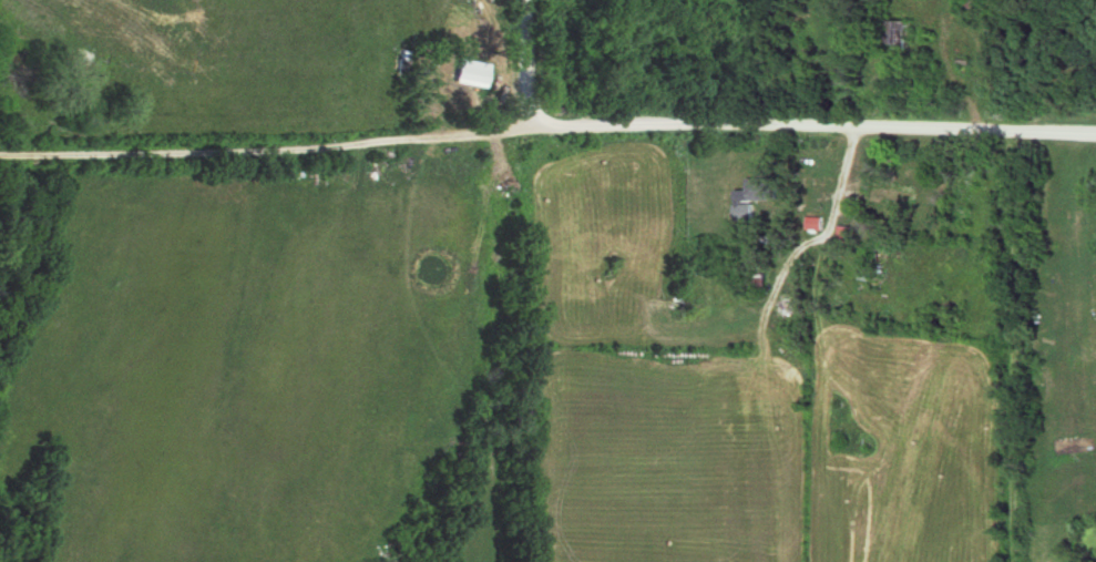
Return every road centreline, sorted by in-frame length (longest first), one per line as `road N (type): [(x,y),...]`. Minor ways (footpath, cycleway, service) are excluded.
road 1 (residential): [(1095,138),(626,130),(0,158)]
road 2 (residential): [(527,134),(525,0)]

